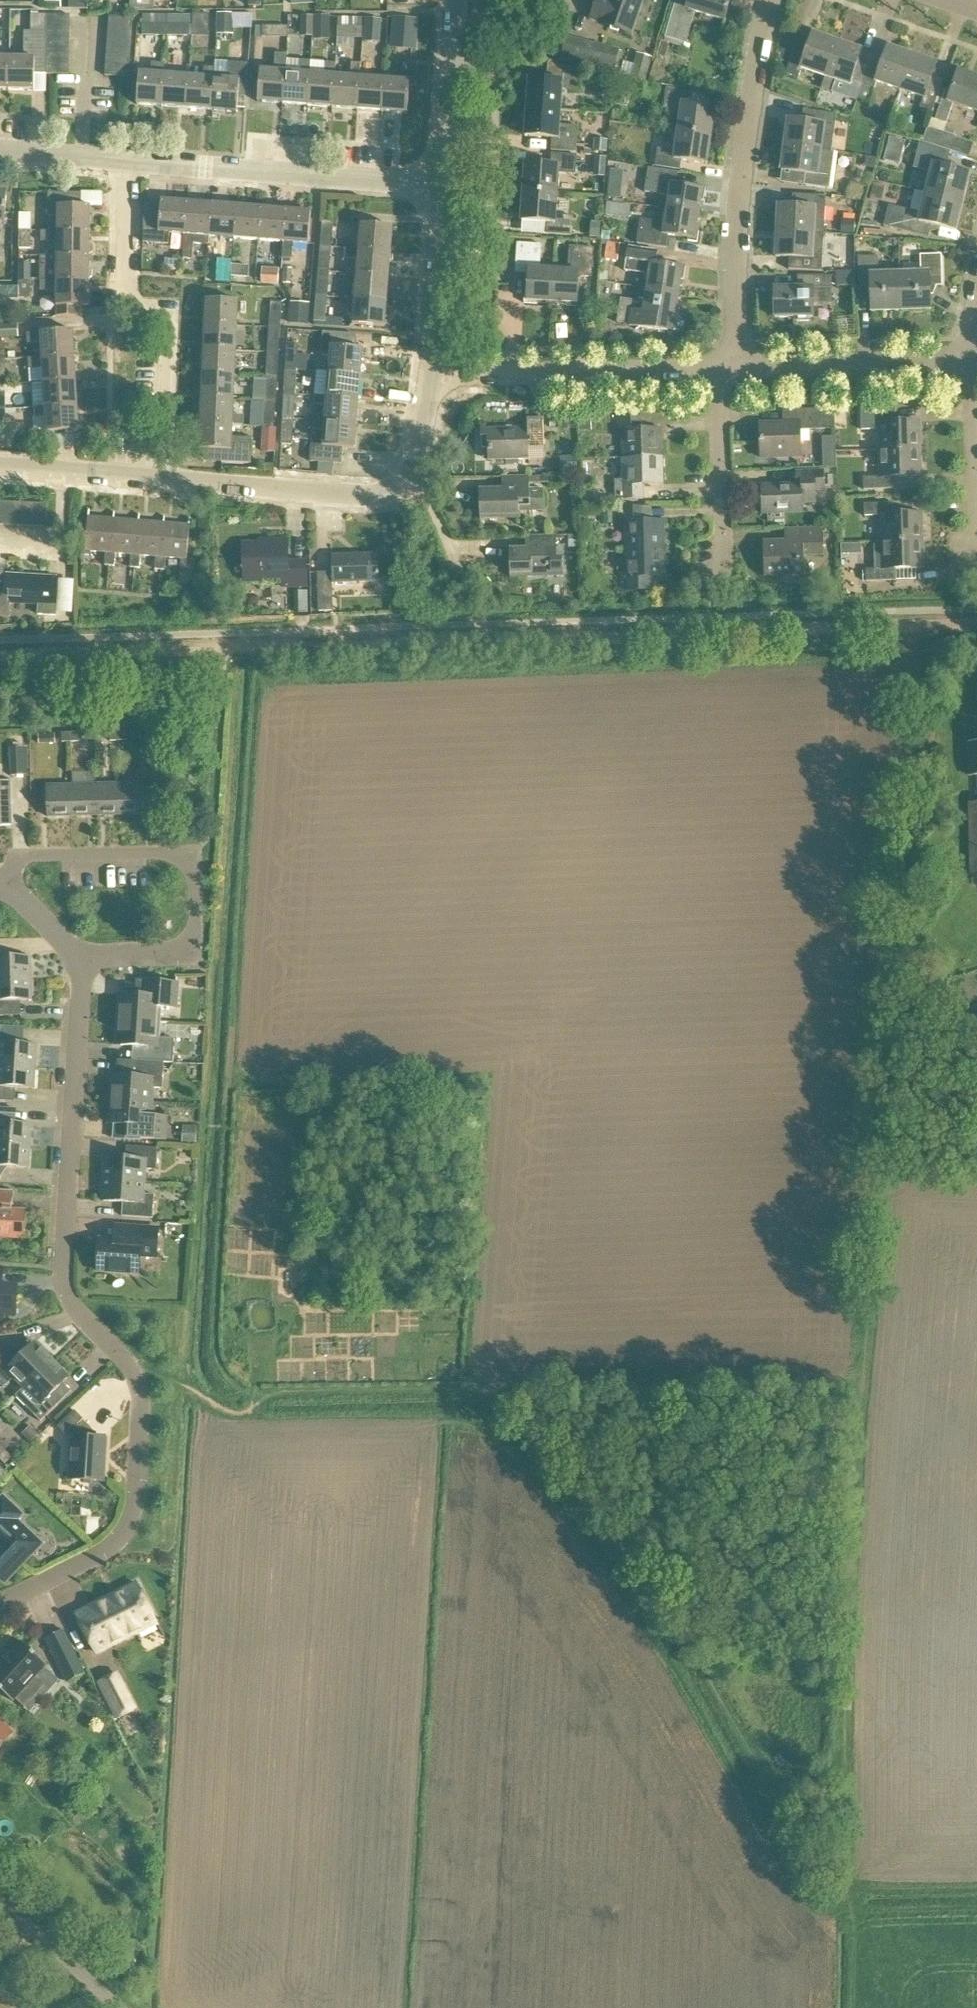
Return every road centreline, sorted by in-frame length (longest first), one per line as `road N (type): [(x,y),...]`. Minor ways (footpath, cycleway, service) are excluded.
road 1 (track): [(855,1919),(871,1392),(916,611)]
road 2 (residential): [(82,965),(64,1283),(136,1380),(134,1501),(121,1539),(0,1605)]
road 3 (track): [(258,647),(976,623)]
road 4 (residential): [(82,965),(195,949),(190,863),(172,856),(31,858),(17,862),(2,886)]
road 5 (residential): [(734,370),(735,210),(772,0)]
road 6 (unclassified): [(166,479),(374,496),(404,482),(416,458),(428,376)]
road 7 (residential): [(166,479),(171,334),(159,315),(124,298),(130,162)]
road 8 (residential): [(130,162),(446,189)]
road 9 (residential): [(428,376),(734,370)]
road 10 (track): [(0,654),(258,647)]
road 11 (residential): [(734,370),(973,360)]
road 12 (residential): [(722,584),(734,370)]
road 13 (unclassified): [(446,189),(456,0)]
road 14 (unclassified): [(428,376),(446,189)]
road 15 (unclassified): [(123,2007),(0,1894)]
road 16 (unclassified): [(0,469),(166,479)]
road 17 (residential): [(973,360),(976,499)]
road 18 (residential): [(0,153),(130,162)]

